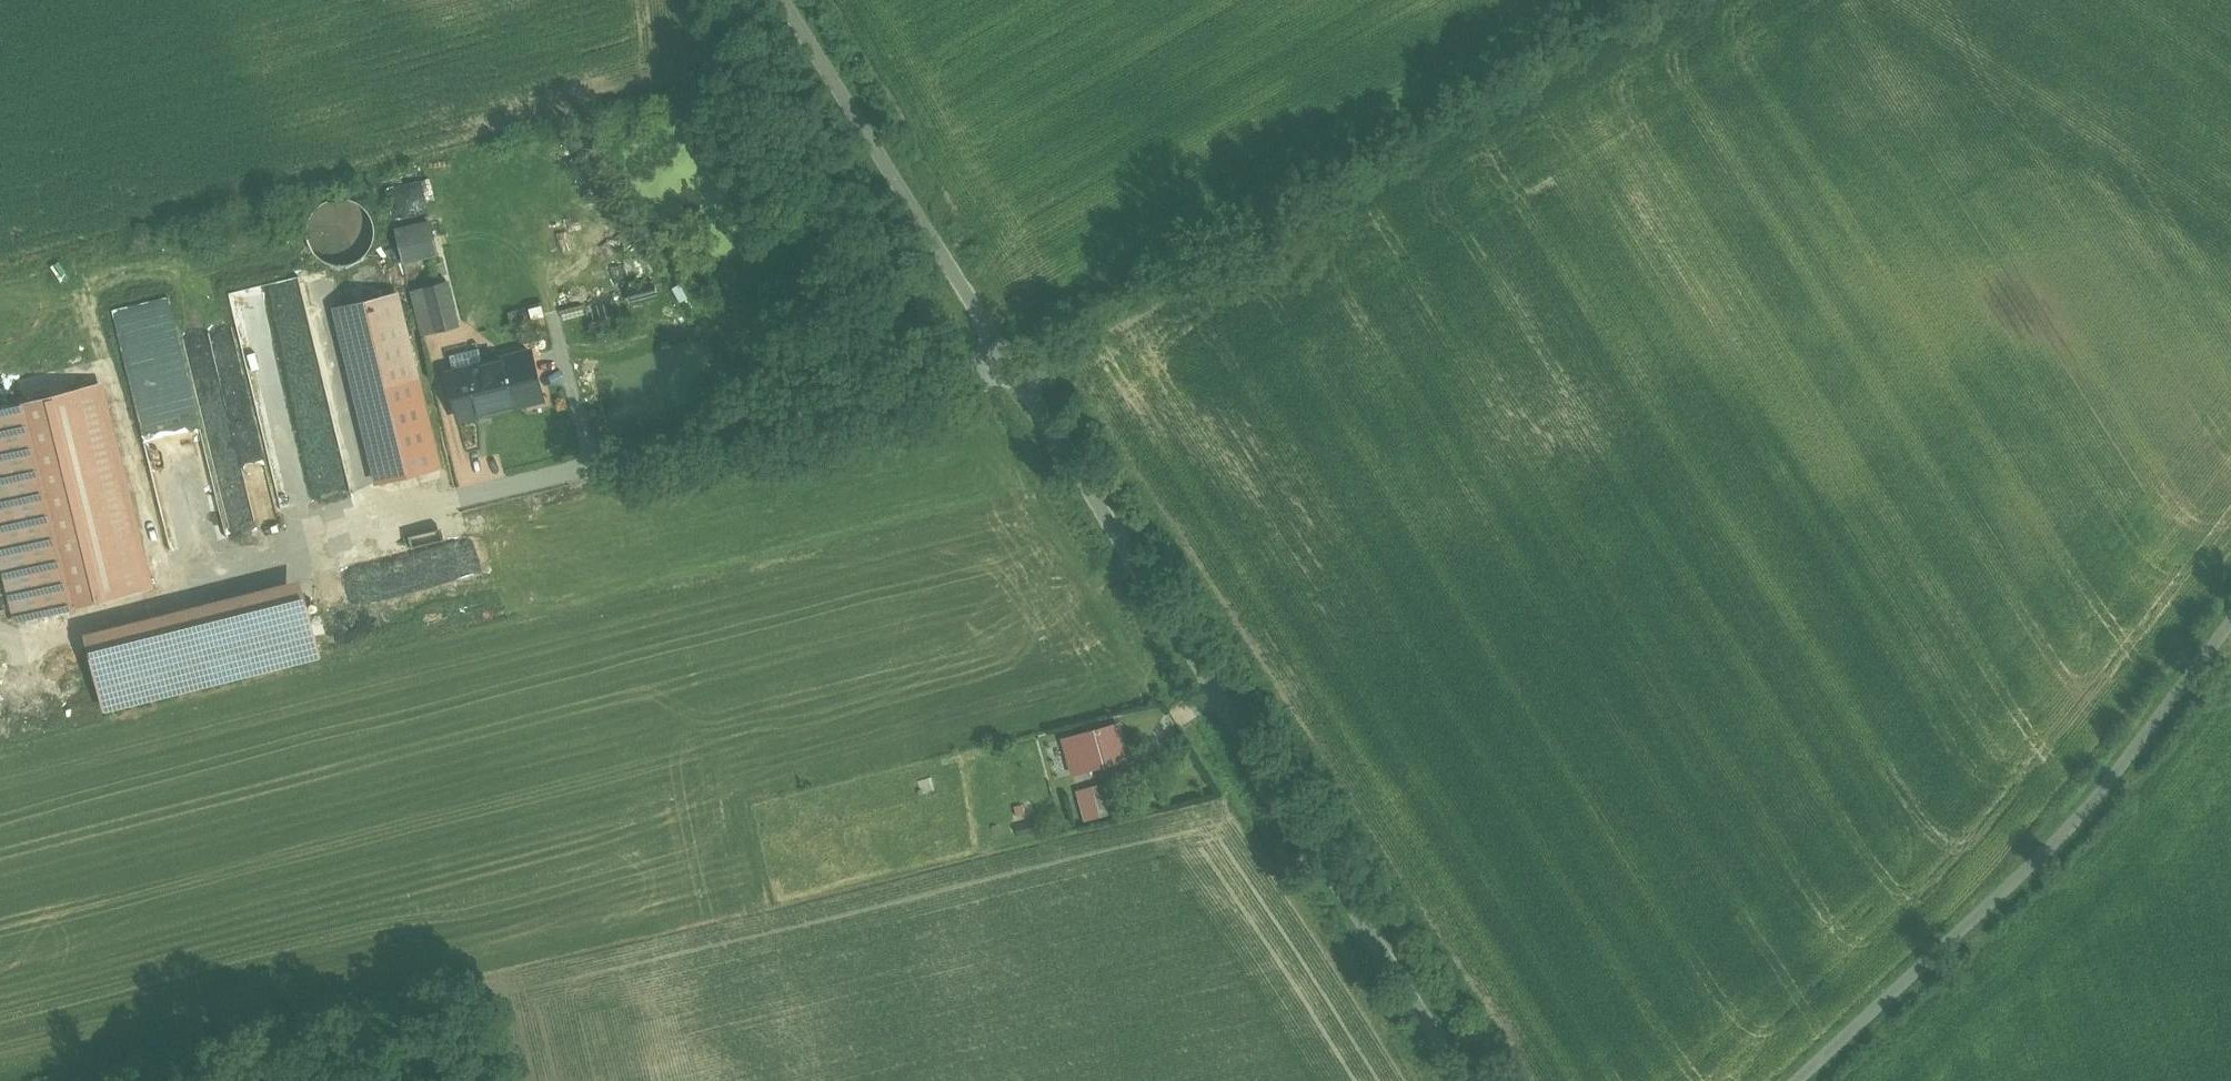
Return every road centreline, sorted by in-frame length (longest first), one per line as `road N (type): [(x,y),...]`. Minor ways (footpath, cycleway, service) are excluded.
road 1 (unclassified): [(781,0),(1461,1080)]
road 2 (unclassified): [(2230,625),(2091,810),(1800,1080)]

